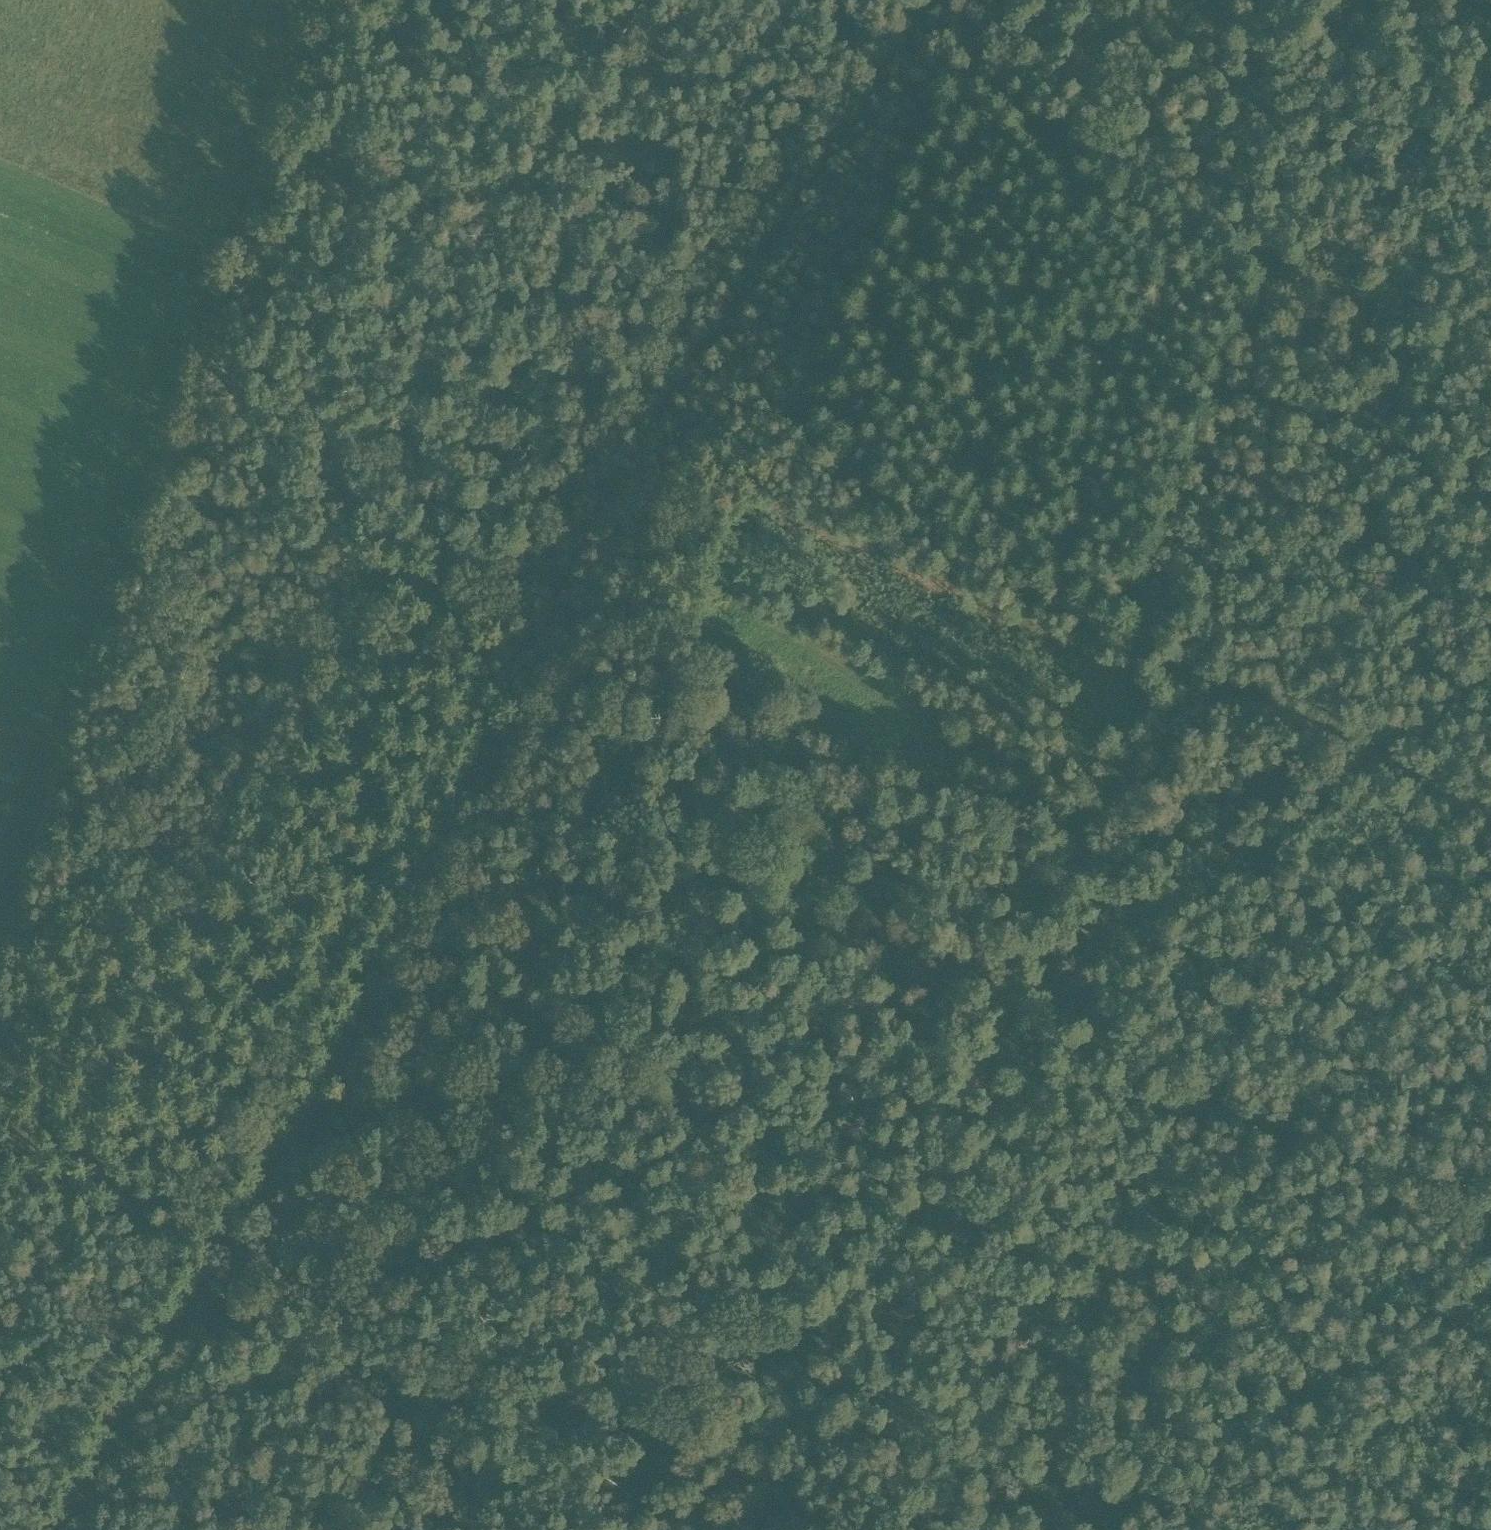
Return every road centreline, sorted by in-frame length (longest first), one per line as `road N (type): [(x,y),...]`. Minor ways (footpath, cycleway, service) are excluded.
road 1 (track): [(855,0),(15,1529)]
road 2 (track): [(748,1529),(788,1409),(943,1154),(1070,878),(1163,741),(1213,716),(1252,719),(1490,826)]
road 3 (track): [(1142,771),(1095,760),(929,759),(795,723)]

